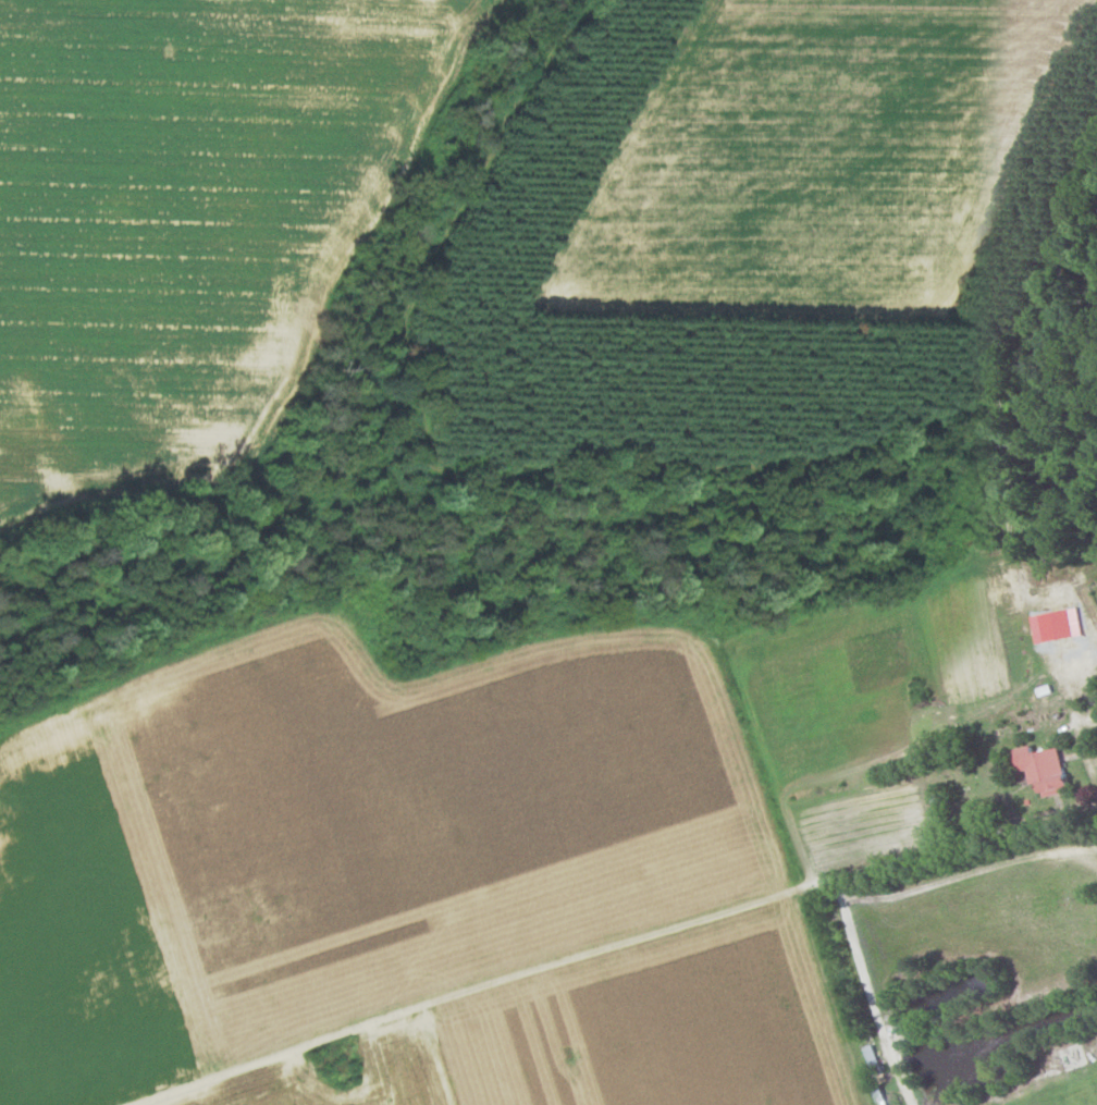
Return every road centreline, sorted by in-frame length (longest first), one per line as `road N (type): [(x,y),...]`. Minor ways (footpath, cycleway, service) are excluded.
road 1 (residential): [(1096,813),(919,854),(146,1104)]

